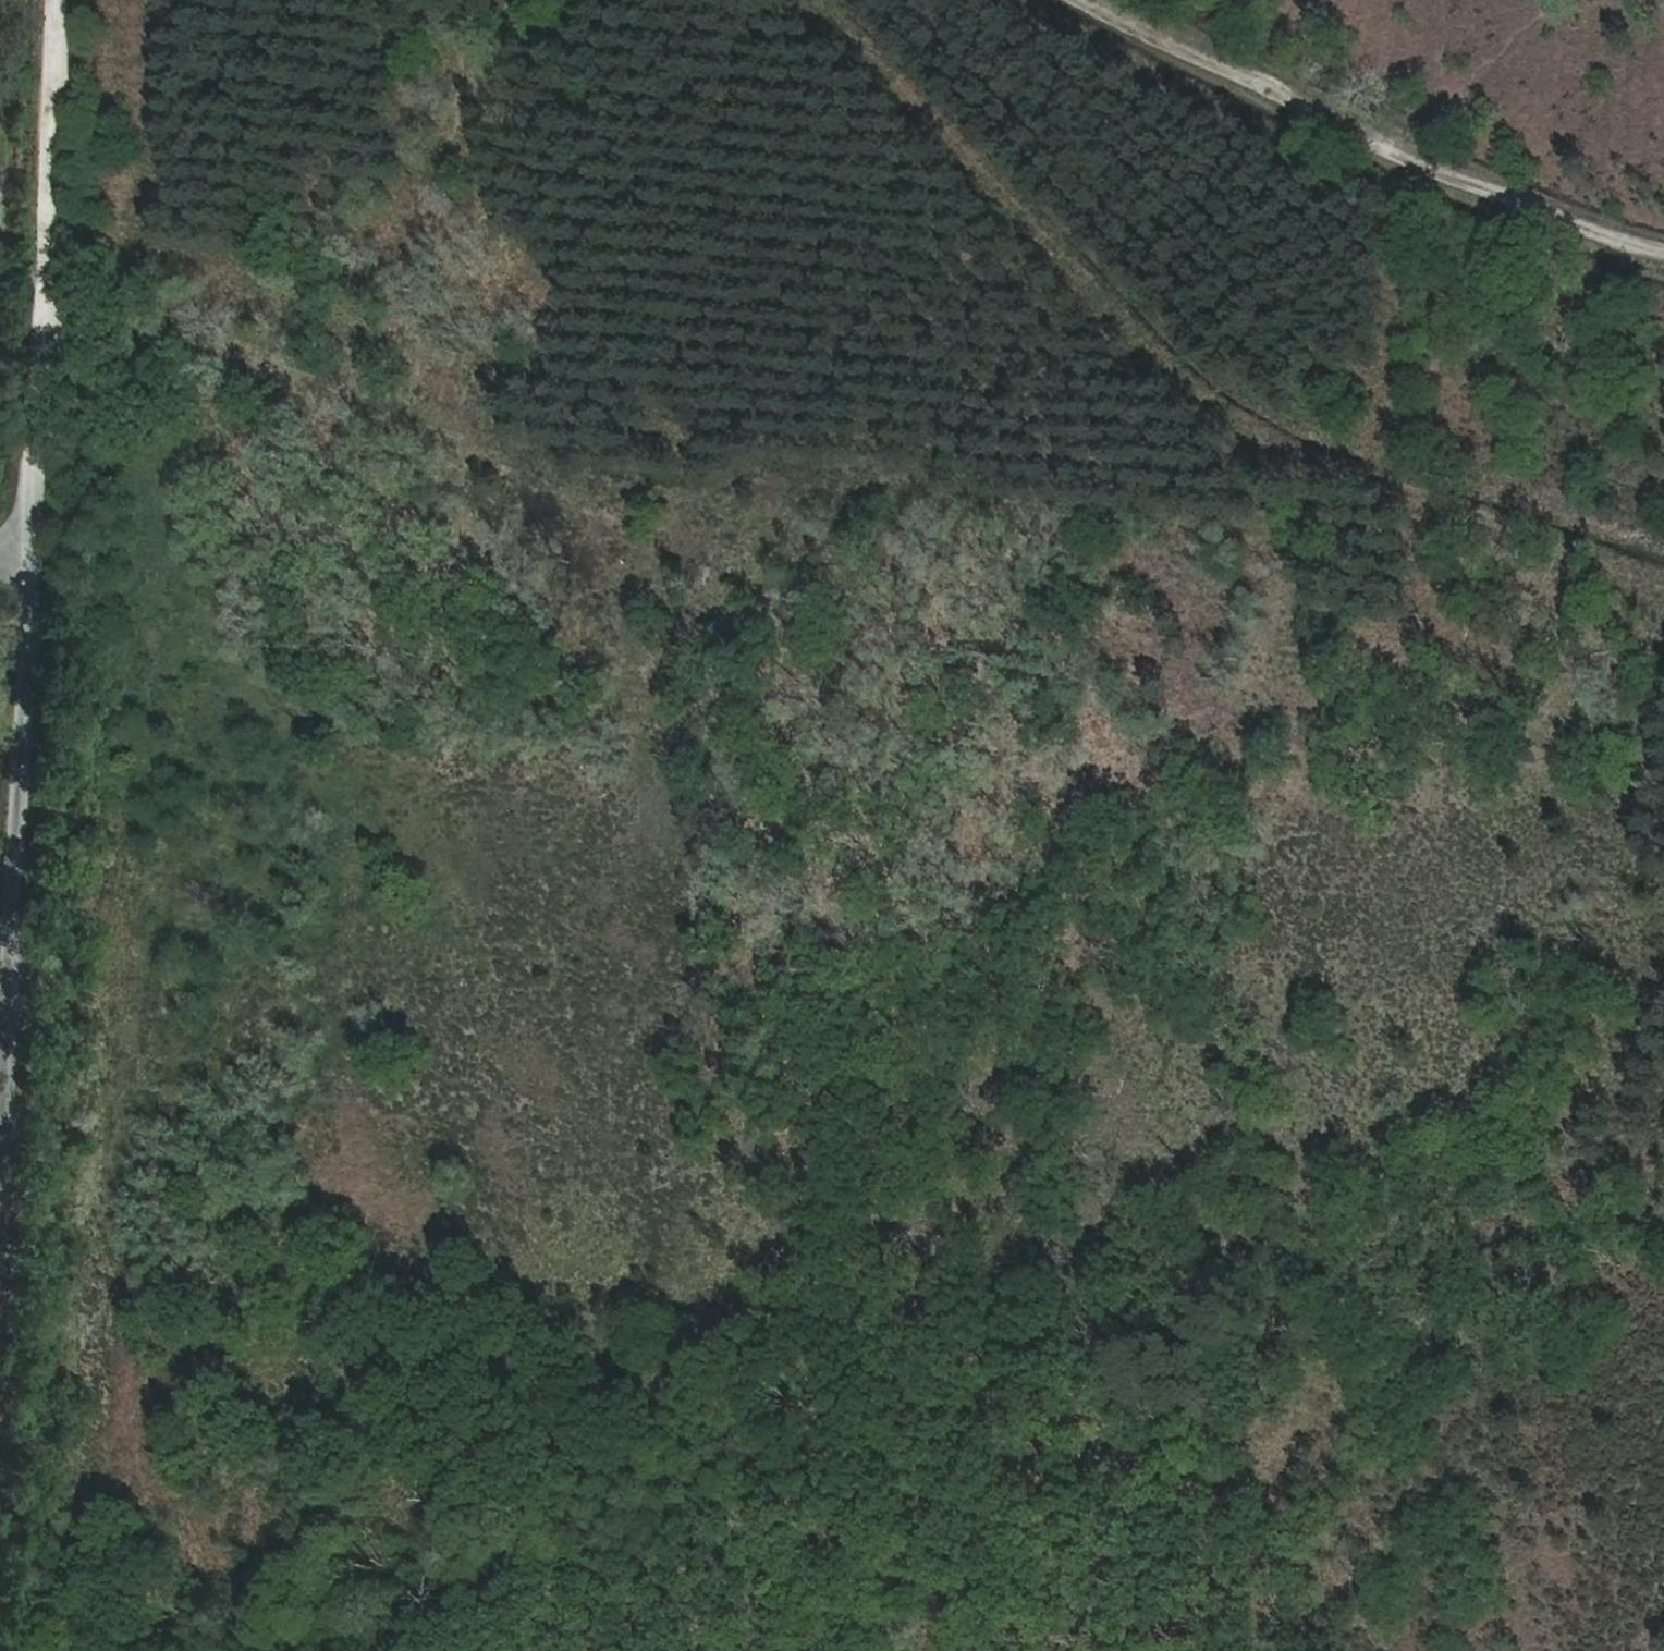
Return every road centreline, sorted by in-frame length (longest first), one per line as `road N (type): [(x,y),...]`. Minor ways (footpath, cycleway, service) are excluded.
road 1 (track): [(1146,0),(1500,189),(1663,237)]
road 2 (track): [(17,542),(46,0)]
road 3 (residential): [(0,1068),(17,542)]

